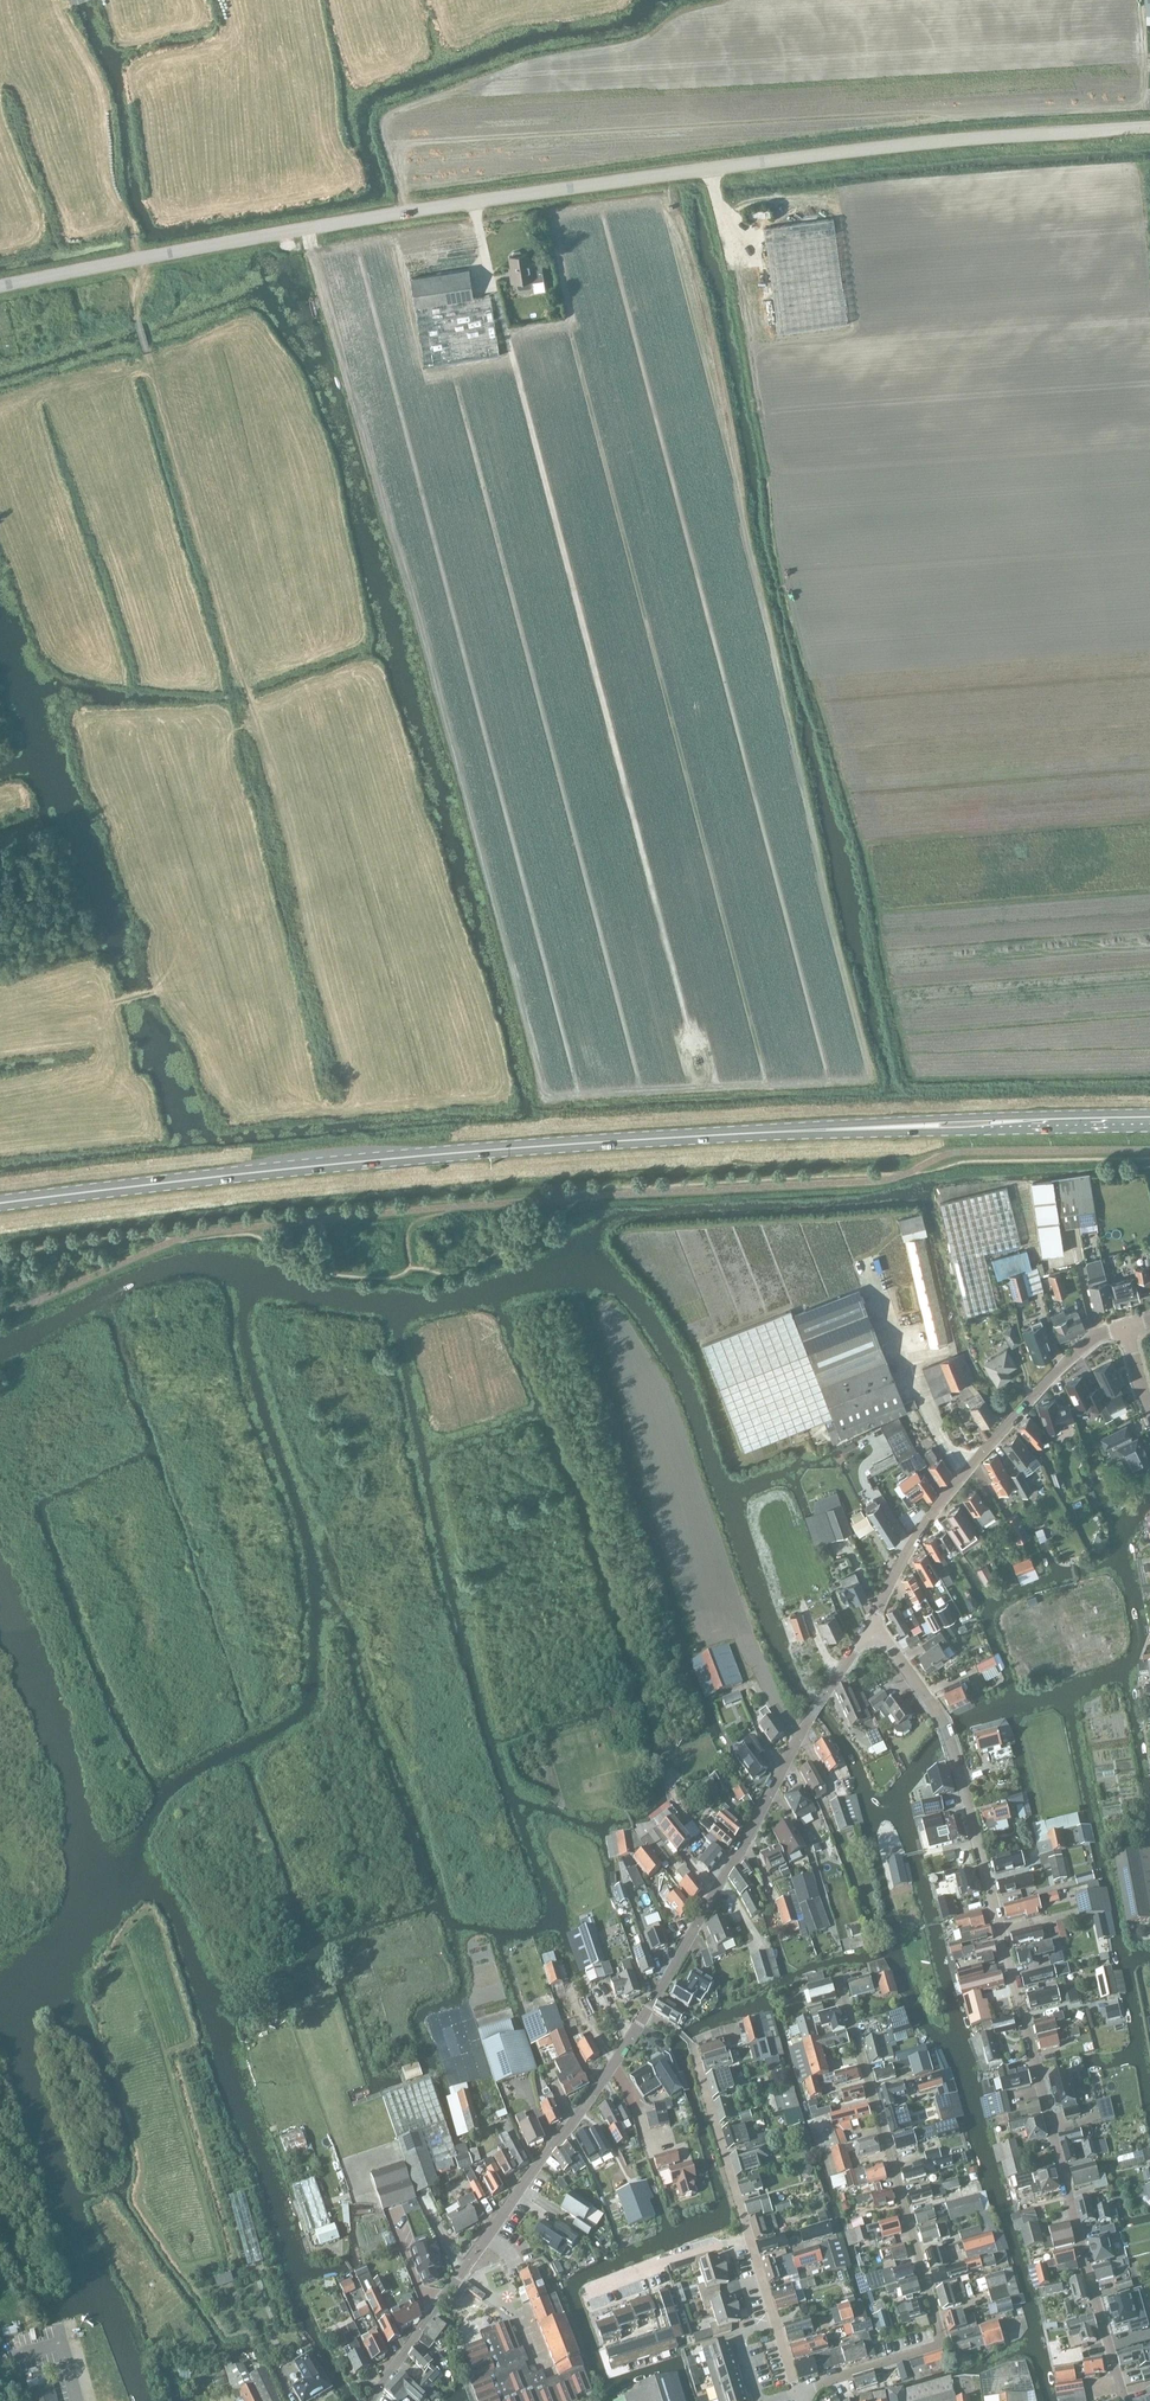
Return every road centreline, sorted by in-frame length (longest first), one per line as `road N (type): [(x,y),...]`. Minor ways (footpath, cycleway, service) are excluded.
road 1 (unclassified): [(1149,126),(919,143),(601,183),(0,286)]
road 2 (secondary): [(1149,1123),(652,1139),(386,1159),(0,1204)]
road 3 (residential): [(371,2400),(645,2014),(868,1631)]
road 4 (residential): [(1125,2400),(953,1749),(893,1650),(868,1631)]
road 5 (residential): [(797,2391),(940,2340),(844,1992)]
road 6 (residential): [(868,1631),(946,1495),(1055,1374),(1089,1343),(1122,1330)]
road 7 (residential): [(749,2237),(690,2042)]
road 8 (residential): [(749,2237),(621,2278),(605,2304)]
road 9 (residential): [(797,2391),(758,2397),(741,2337),(775,2322)]

